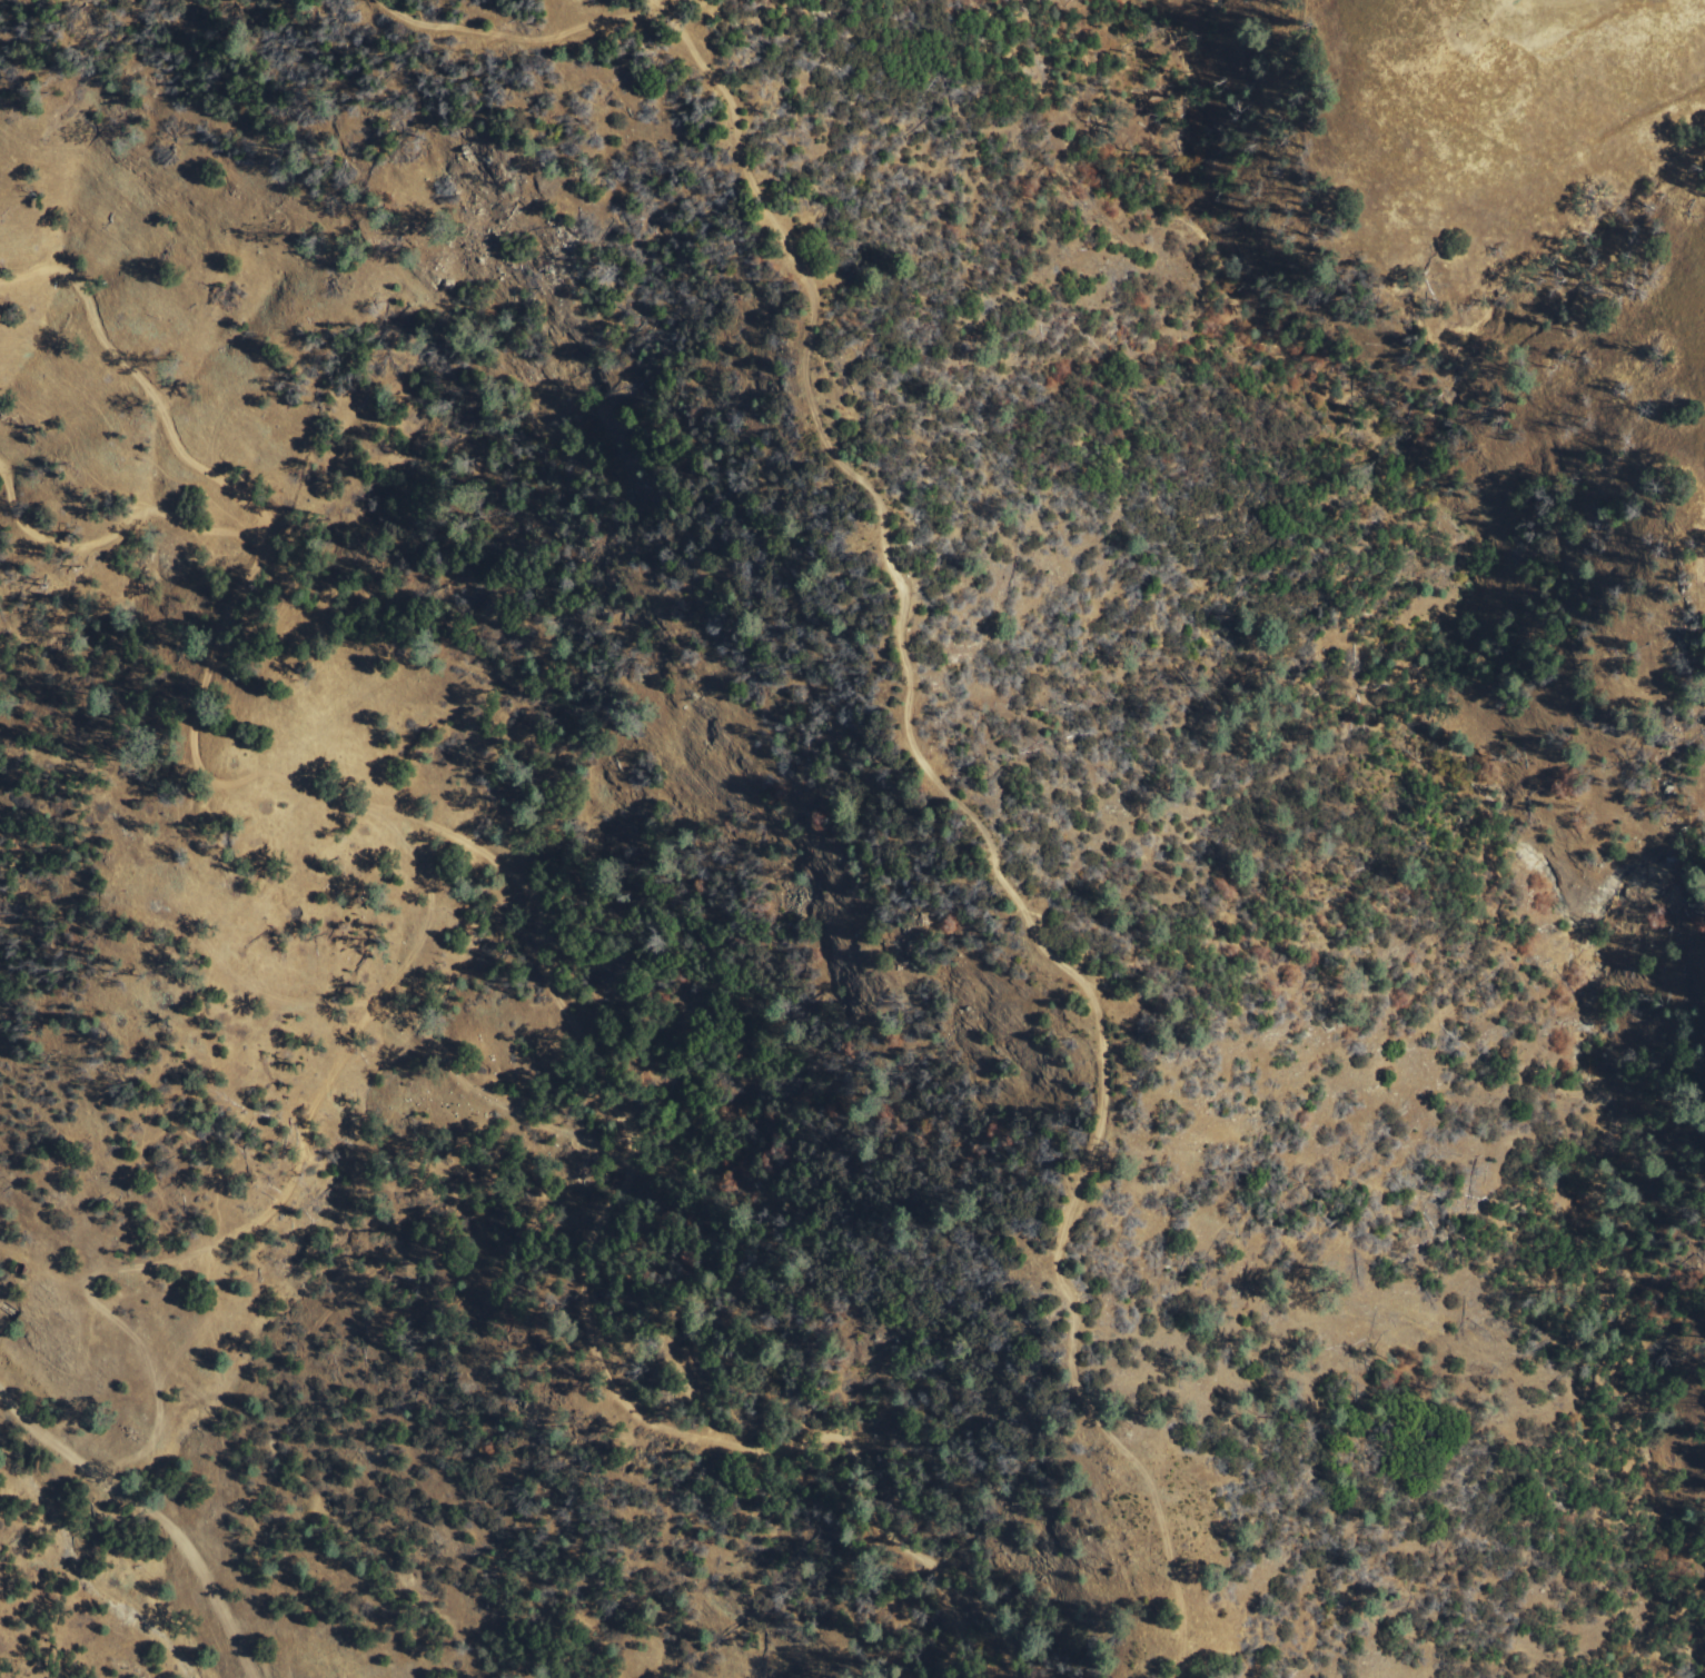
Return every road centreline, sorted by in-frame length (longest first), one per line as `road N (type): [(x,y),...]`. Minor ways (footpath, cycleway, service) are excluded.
road 1 (residential): [(276,1677),(182,1521),(0,1380)]

